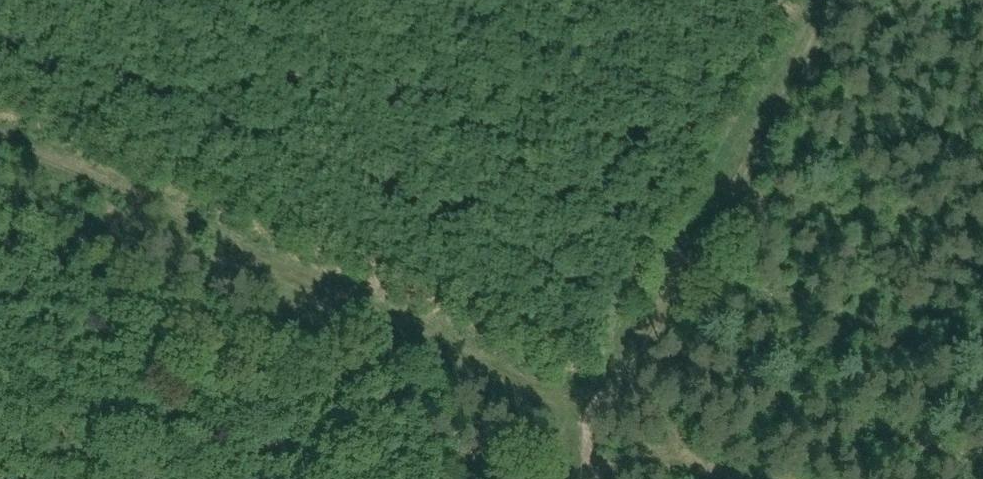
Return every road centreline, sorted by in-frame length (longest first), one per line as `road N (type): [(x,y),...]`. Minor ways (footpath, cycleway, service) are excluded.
road 1 (track): [(0,147),(579,425)]
road 2 (track): [(628,387),(836,0)]
road 3 (track): [(590,478),(645,454),(690,449),(666,417),(628,387),(579,425)]

